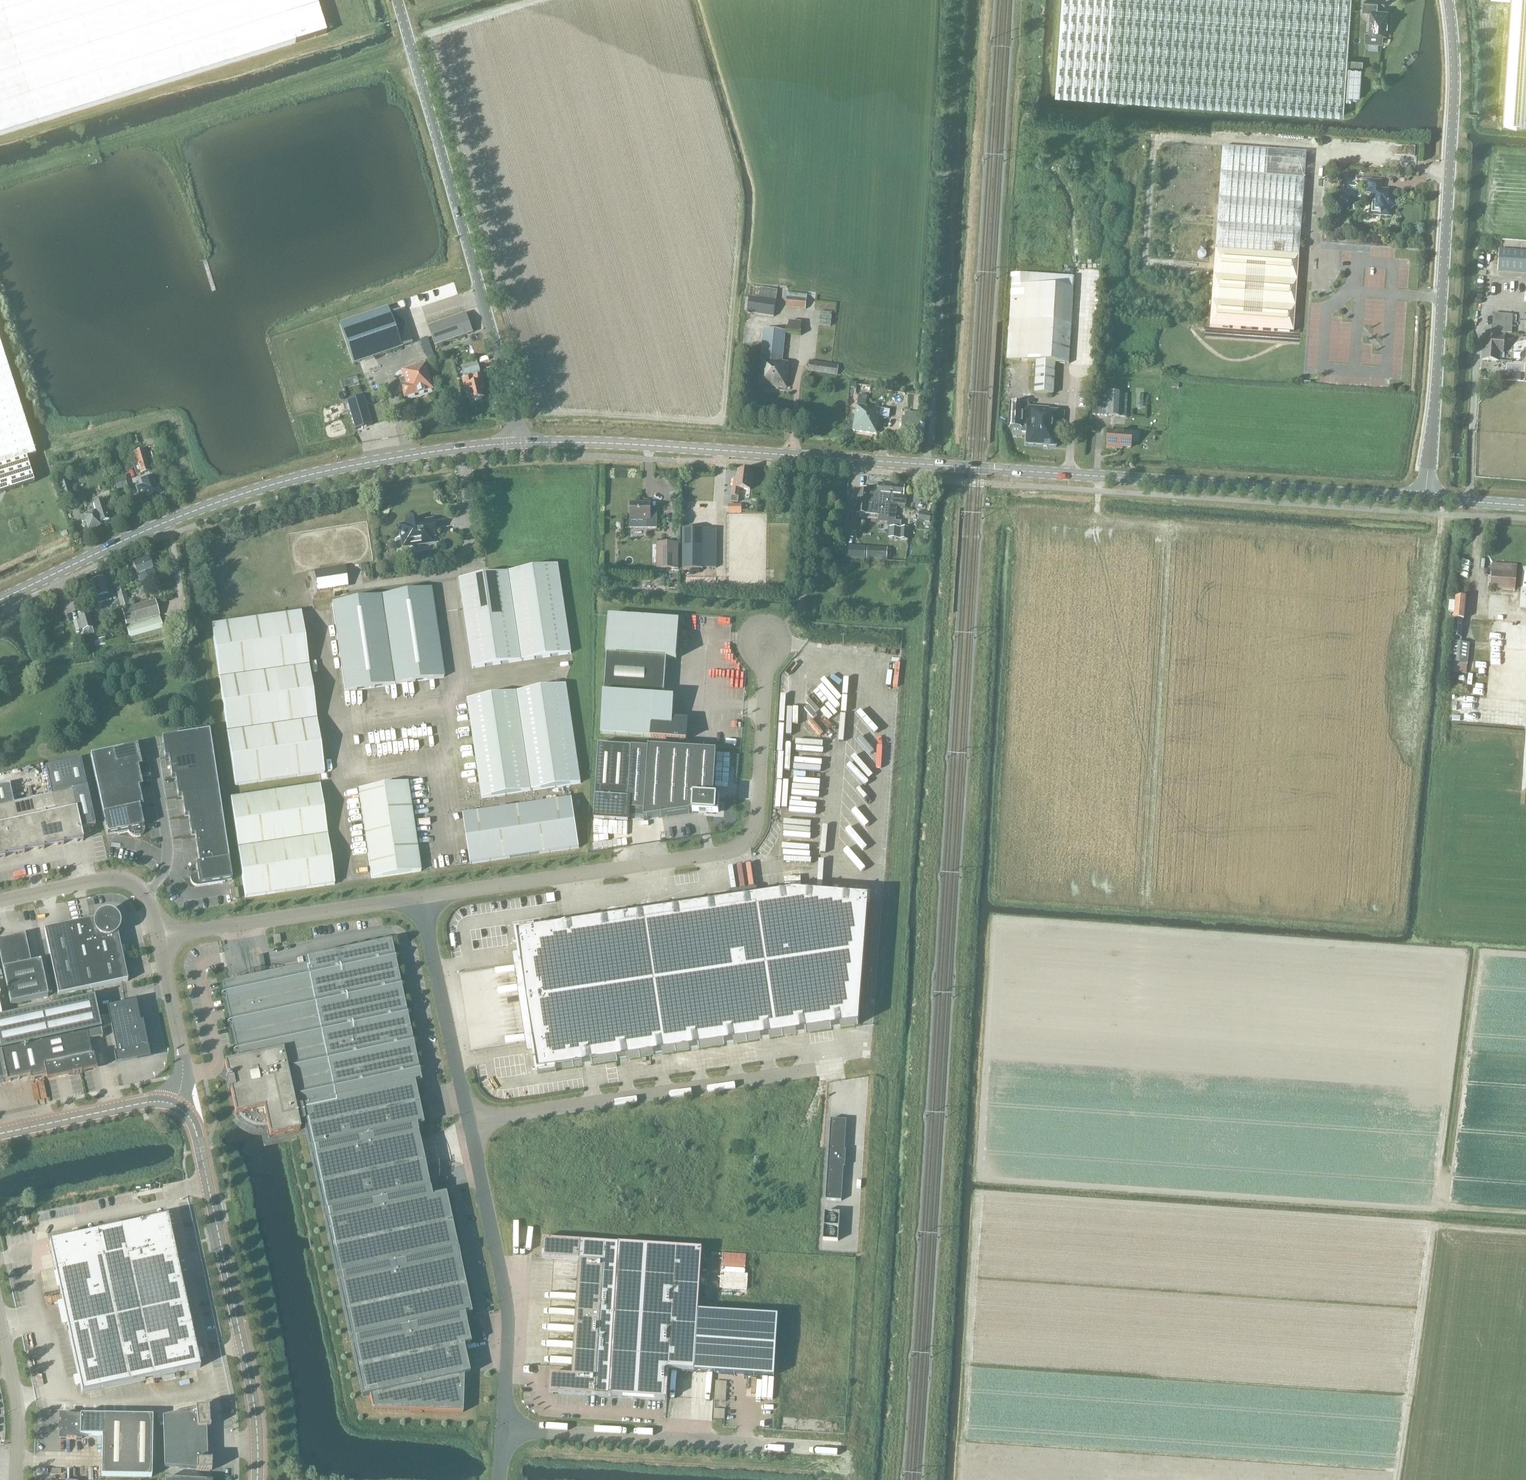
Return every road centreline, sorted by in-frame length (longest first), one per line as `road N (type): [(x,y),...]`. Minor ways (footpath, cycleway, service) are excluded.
road 1 (tertiary): [(1426,499),(522,442)]
road 2 (tertiary): [(522,442),(274,484),(131,536),(0,600)]
road 3 (unclassified): [(421,899),(734,849),(758,818),(767,649)]
road 4 (unclassified): [(1426,499),(1452,140),(1450,0)]
road 5 (unclassified): [(522,442),(398,0)]
road 6 (track): [(412,53),(0,181)]
road 7 (unclassified): [(257,1479),(251,1385),(196,1133),(177,1106)]
road 8 (unclassified): [(467,1124),(814,1070)]
road 9 (unclassified): [(825,1450),(504,1430)]
road 10 (unclassified): [(504,1430),(509,1313),(467,1124)]
road 11 (unclassified): [(160,938),(421,899)]
road 12 (unclassified): [(467,1124),(421,899)]
road 13 (unclassified): [(0,902),(117,881),(150,905),(160,938)]
road 14 (unclassified): [(0,1134),(156,1101),(177,1106)]
road 15 (unclassified): [(177,1106),(184,1055),(160,938)]
road 16 (unclassified): [(14,1479),(17,1399),(0,1325)]

